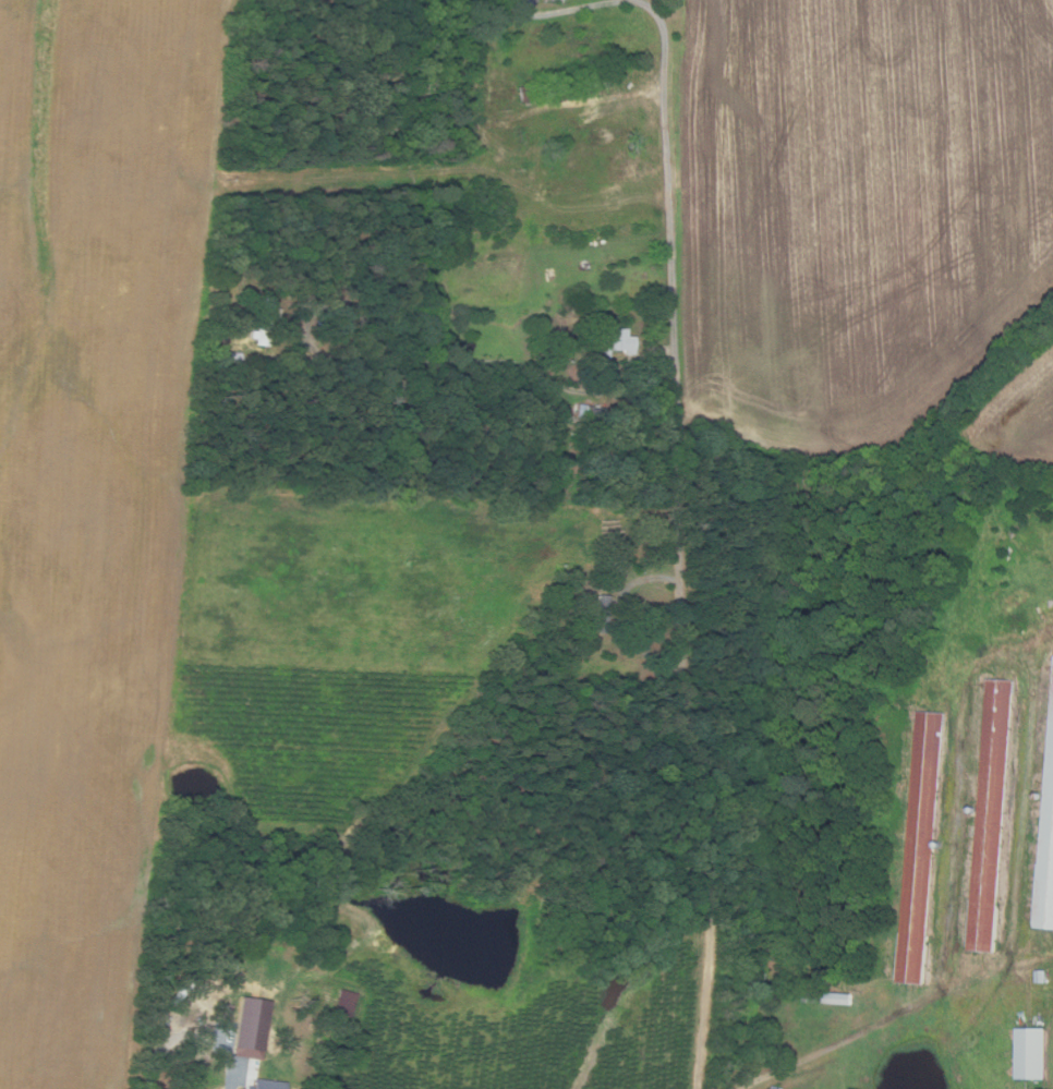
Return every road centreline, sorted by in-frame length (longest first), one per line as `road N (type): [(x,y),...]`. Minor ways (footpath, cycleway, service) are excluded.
road 1 (residential): [(652,9),(665,44),(683,718),(704,788),(716,886),(697,1088)]

